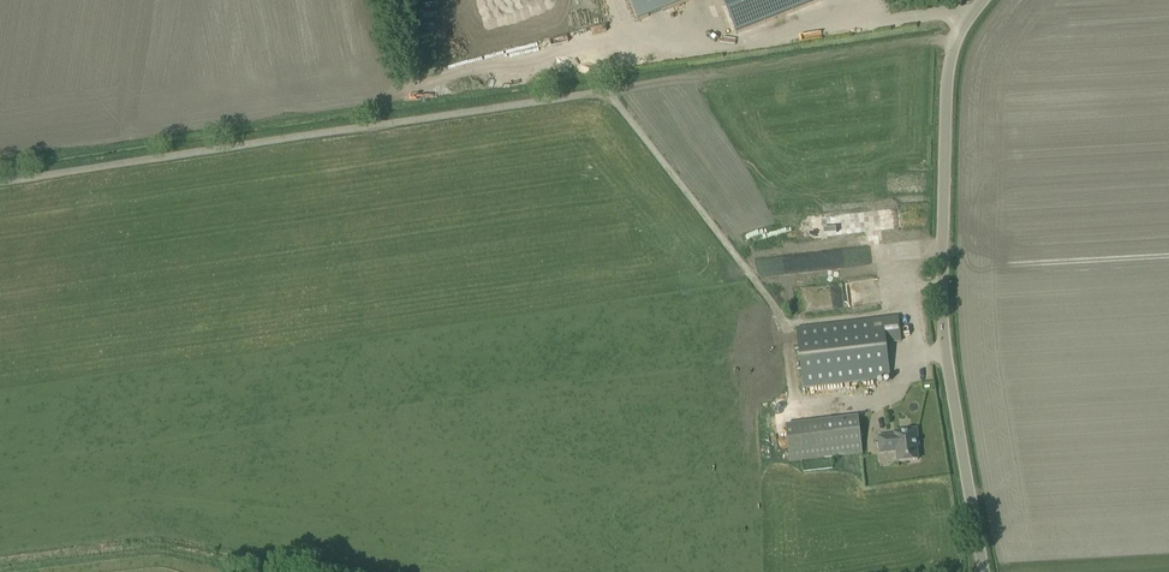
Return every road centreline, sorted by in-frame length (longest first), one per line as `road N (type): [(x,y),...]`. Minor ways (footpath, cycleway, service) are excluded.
road 1 (unclassified): [(983,571),(941,334),(941,273),(947,71),(956,38),(982,0)]

